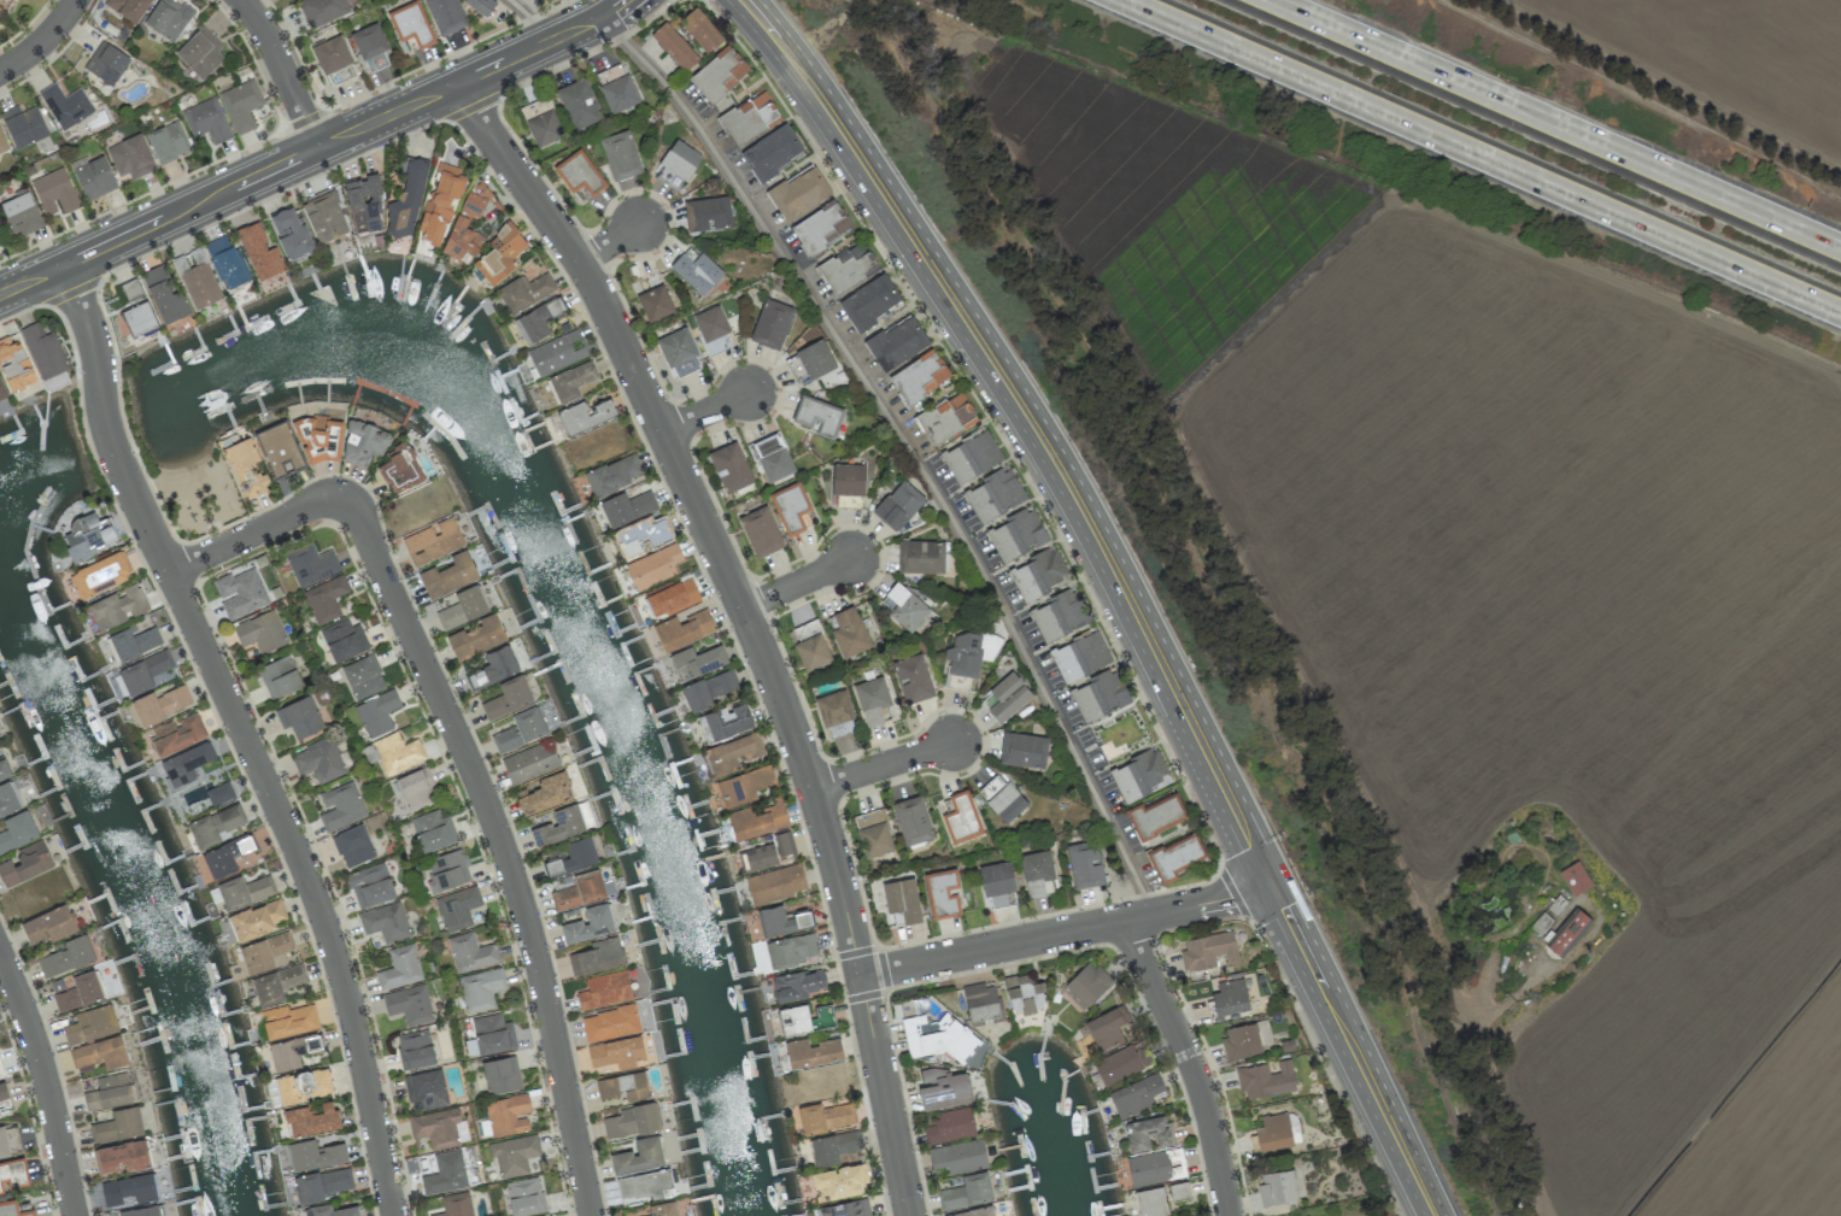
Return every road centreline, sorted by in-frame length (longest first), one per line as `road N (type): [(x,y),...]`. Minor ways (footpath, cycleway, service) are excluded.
road 1 (secondary): [(745,0),(833,111),(1038,434),(1273,887)]
road 2 (residential): [(64,265),(96,341),(116,450),(322,910),(354,1014),(397,1215)]
road 3 (residential): [(455,84),(581,263),(664,431),(787,707),(864,977)]
road 4 (residential): [(172,574),(346,493),(509,856),(551,1006),(593,1215)]
road 5 (motorway): [(1119,0),(1840,314)]
road 6 (motorway): [(1840,248),(1270,0)]
road 7 (residential): [(455,84),(0,293)]
road 8 (residential): [(1273,887),(864,977)]
road 9 (secondary): [(1273,887),(1417,1215)]
road 10 (residential): [(1125,923),(1204,1091),(1230,1215)]
road 11 (residential): [(0,949),(35,1034),(77,1215)]
road 12 (residential): [(864,977),(913,1215)]
road 13 (residential): [(629,0),(455,84)]
road 14 (residential): [(243,0),(275,47),(318,146)]
road 15 (residential): [(957,745),(816,791)]

